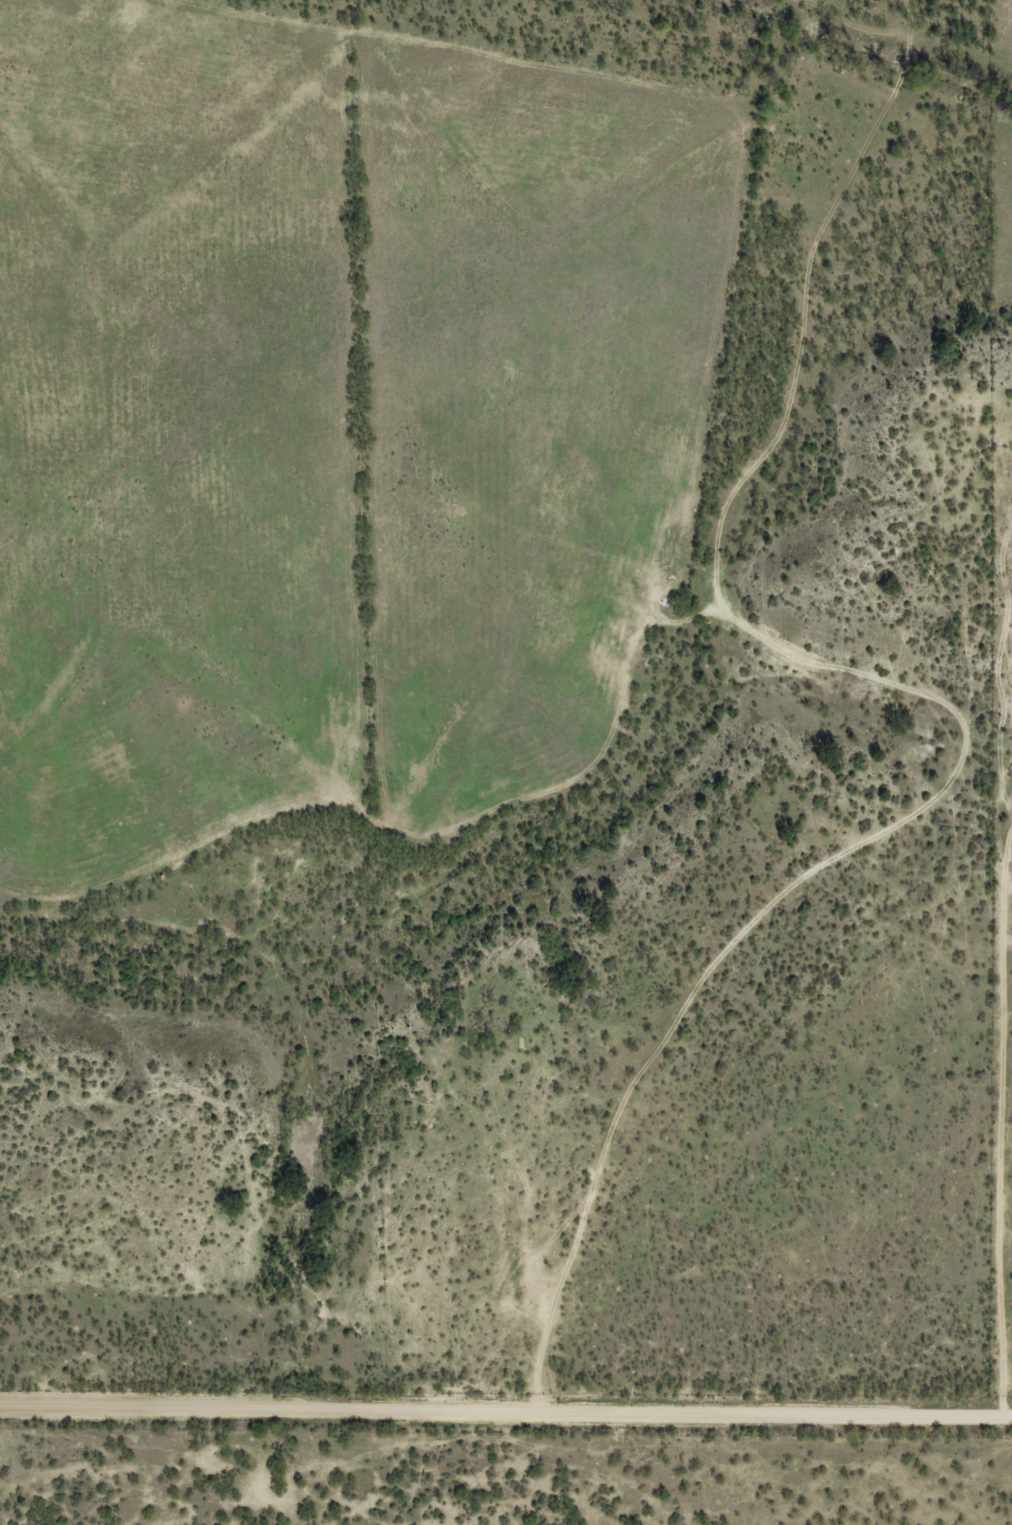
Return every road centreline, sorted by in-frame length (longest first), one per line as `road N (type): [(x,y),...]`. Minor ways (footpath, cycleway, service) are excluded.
road 1 (residential): [(568,1424),(588,1240),(618,1120),(767,891),(940,806),(955,786),(955,717),(940,697),(767,632),(722,592),(722,488),(786,378),(816,259),(811,119),(782,0)]
road 2 (residential): [(1011,1414),(568,1424),(0,1406)]

